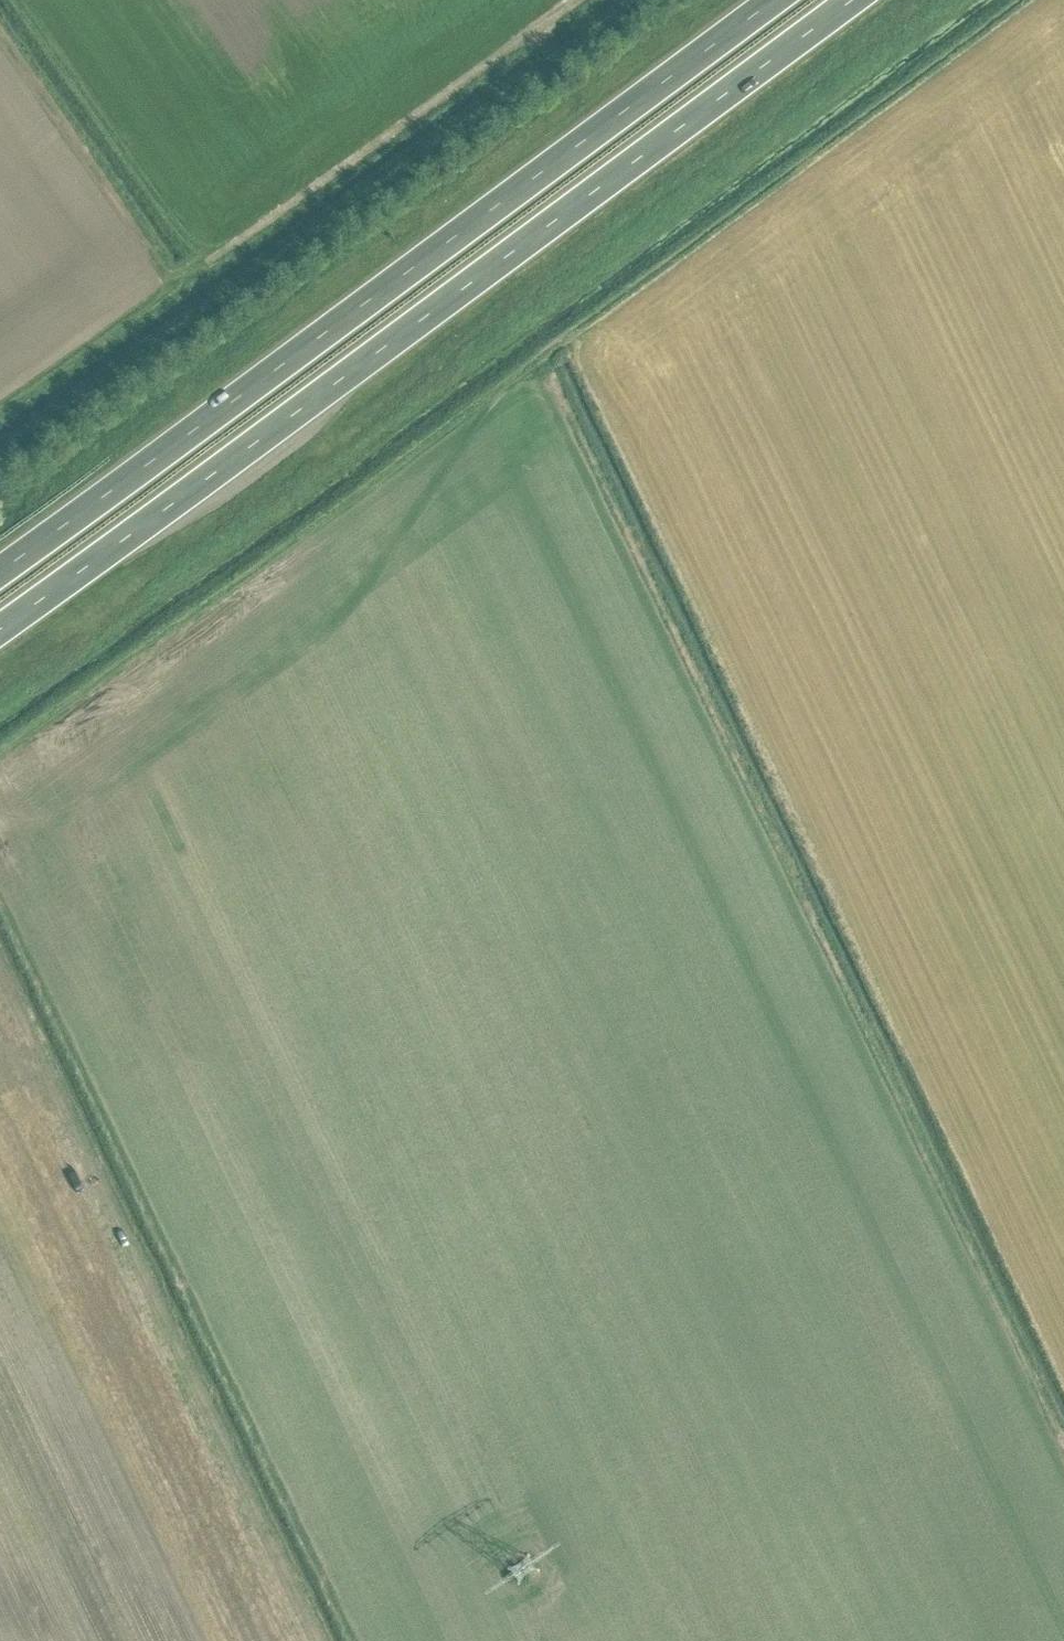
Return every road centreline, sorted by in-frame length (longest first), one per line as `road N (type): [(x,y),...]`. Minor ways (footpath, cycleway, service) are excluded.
road 1 (trunk): [(0,629),(853,0)]
road 2 (trunk): [(775,0),(0,572)]

